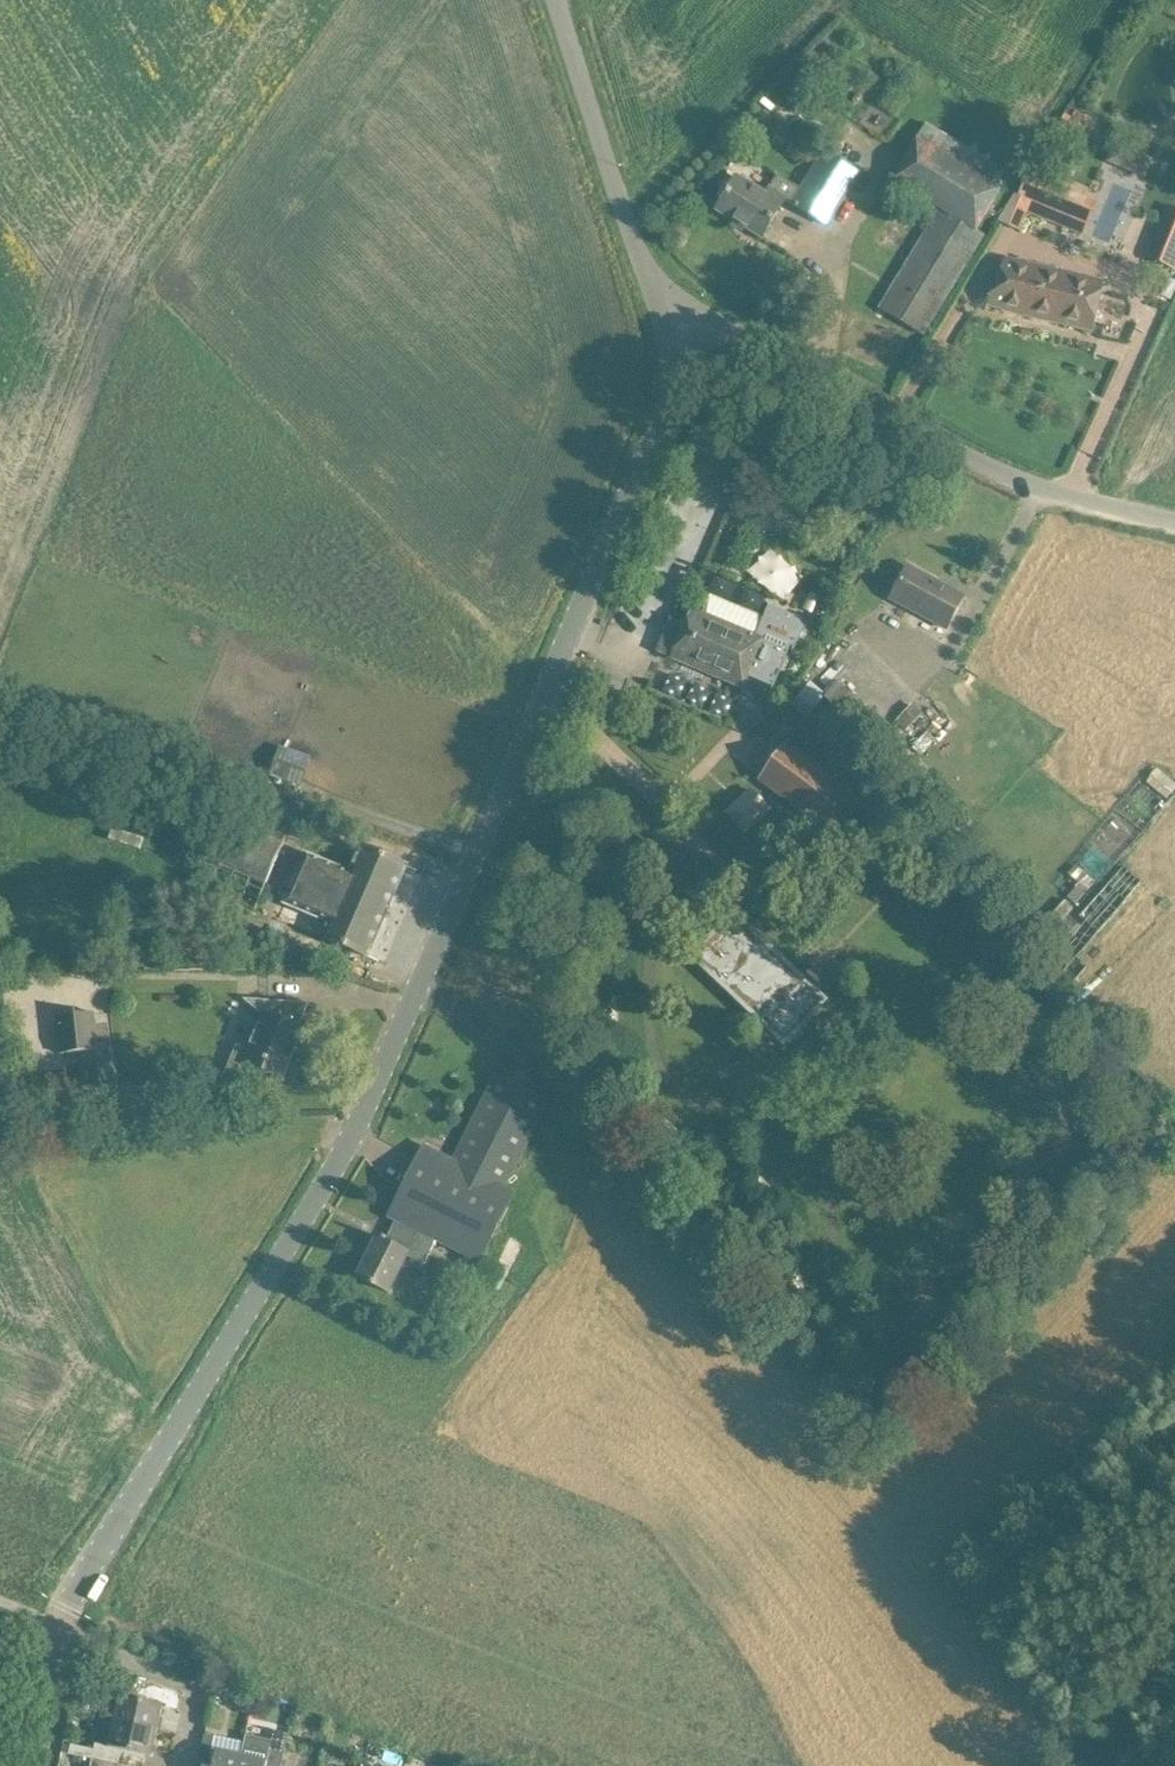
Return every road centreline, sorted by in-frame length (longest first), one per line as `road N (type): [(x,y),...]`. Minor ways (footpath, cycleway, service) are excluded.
road 1 (unclassified): [(59,1633),(69,1598),(356,1128),(648,456),(675,384),(679,319)]
road 2 (unclassified): [(1174,520),(1020,478),(747,340),(679,319)]
road 3 (unclassified): [(679,319),(643,265),(554,0)]
road 4 (unclassified): [(59,1633),(198,1688)]
road 5 (unclassified): [(31,1765),(59,1633)]

